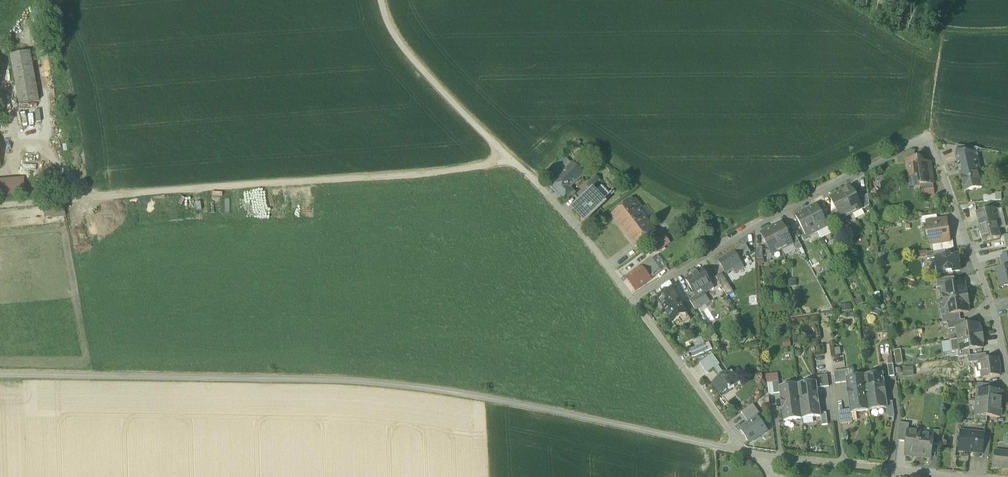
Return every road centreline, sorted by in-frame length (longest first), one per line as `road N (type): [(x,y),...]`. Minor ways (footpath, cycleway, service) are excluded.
road 1 (unclassified): [(742,452),(530,406),(358,381),(0,375)]
road 2 (residential): [(630,300),(736,233),(920,141),(933,146),(1007,371)]
road 3 (track): [(517,164),(79,200)]
road 4 (track): [(517,164),(425,76),(393,36),(381,0)]
road 5 (residential): [(956,476),(764,456)]
road 6 (residential): [(742,452),(630,300)]
road 7 (track): [(920,141),(944,28),(1007,31)]
road 8 (residential): [(630,300),(517,164)]

